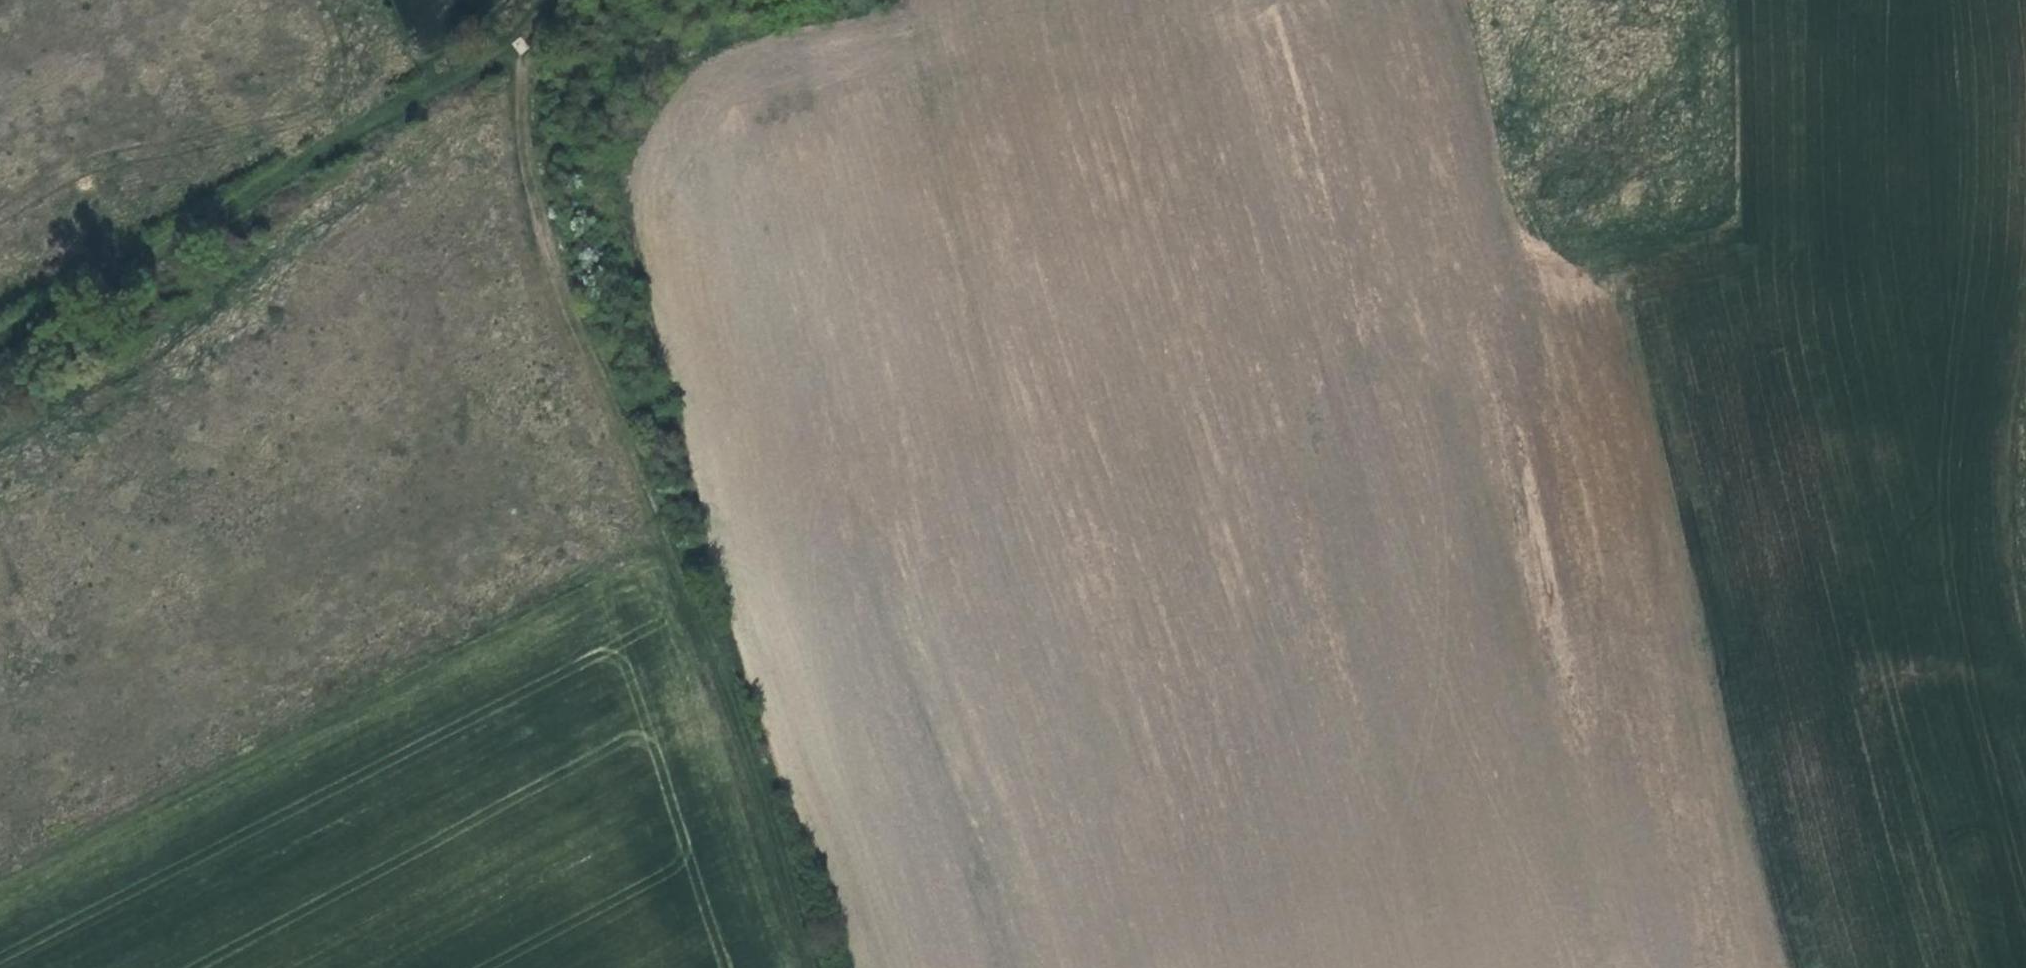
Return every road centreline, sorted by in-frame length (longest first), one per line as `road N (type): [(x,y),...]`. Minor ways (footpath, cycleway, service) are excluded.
road 1 (track): [(813,967),(755,765),(523,134),(517,64),(558,0)]
road 2 (track): [(517,64),(468,77),(0,353)]

